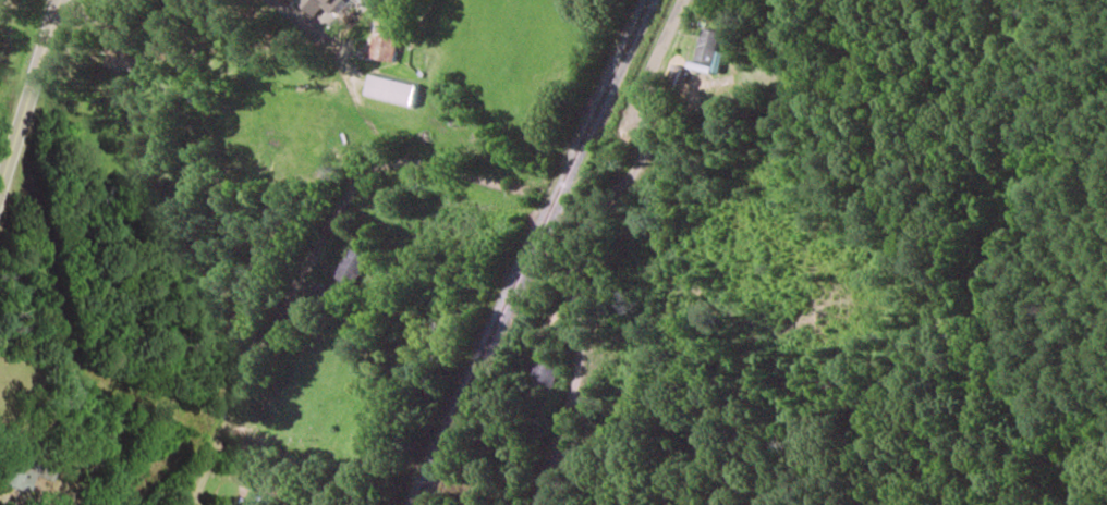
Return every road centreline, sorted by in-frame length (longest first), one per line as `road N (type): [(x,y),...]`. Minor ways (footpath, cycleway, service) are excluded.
road 1 (residential): [(194,504),(304,271),(346,201),(374,178),(409,170),(528,193)]
road 2 (residential): [(616,141),(654,208),(596,245),(577,310),(583,380),(570,504)]
road 3 (residential): [(569,192),(608,159),(679,0)]
road 4 (primary): [(0,189),(63,0)]

